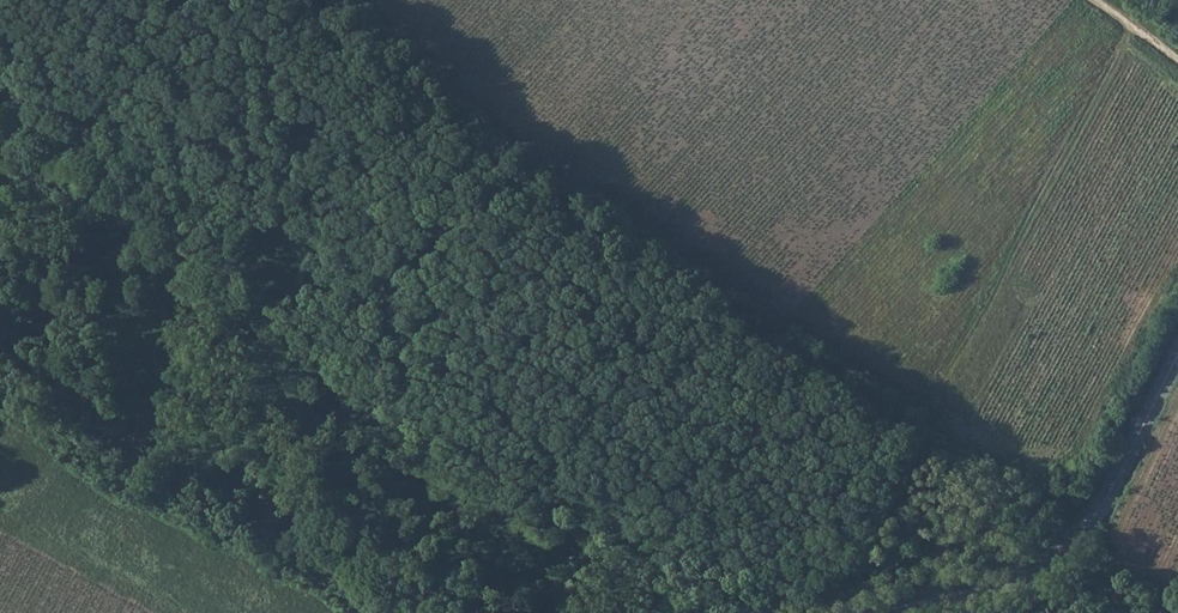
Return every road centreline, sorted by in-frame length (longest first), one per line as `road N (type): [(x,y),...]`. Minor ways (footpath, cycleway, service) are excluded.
road 1 (tertiary): [(887,612),(1018,575),(1078,536),(1121,474),(1177,355)]

